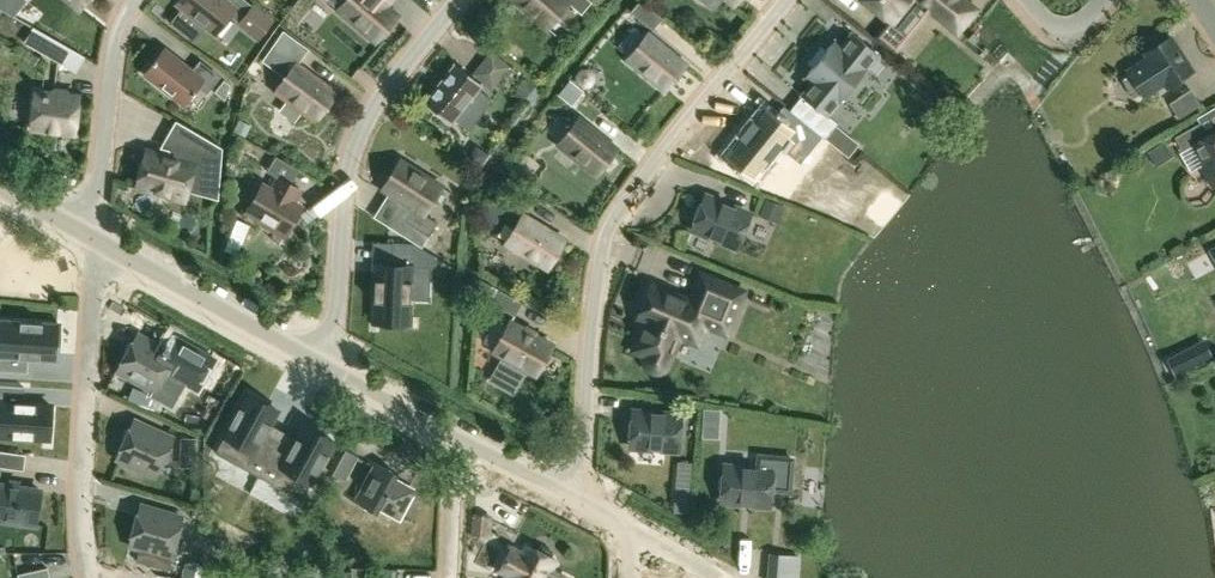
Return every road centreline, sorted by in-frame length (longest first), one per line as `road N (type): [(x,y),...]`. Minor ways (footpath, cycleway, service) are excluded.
road 1 (residential): [(567,494),(587,437),(614,218),(664,142),(784,0)]
road 2 (residential): [(460,0),(376,106),(348,170),(332,370)]
road 3 (residential): [(92,234),(81,478),(90,577)]
road 4 (residential): [(332,370),(92,234)]
road 5 (residential): [(135,0),(117,33),(92,234)]
road 6 (residential): [(469,446),(332,370)]
road 7 (residential): [(451,577),(453,488),(469,446)]

